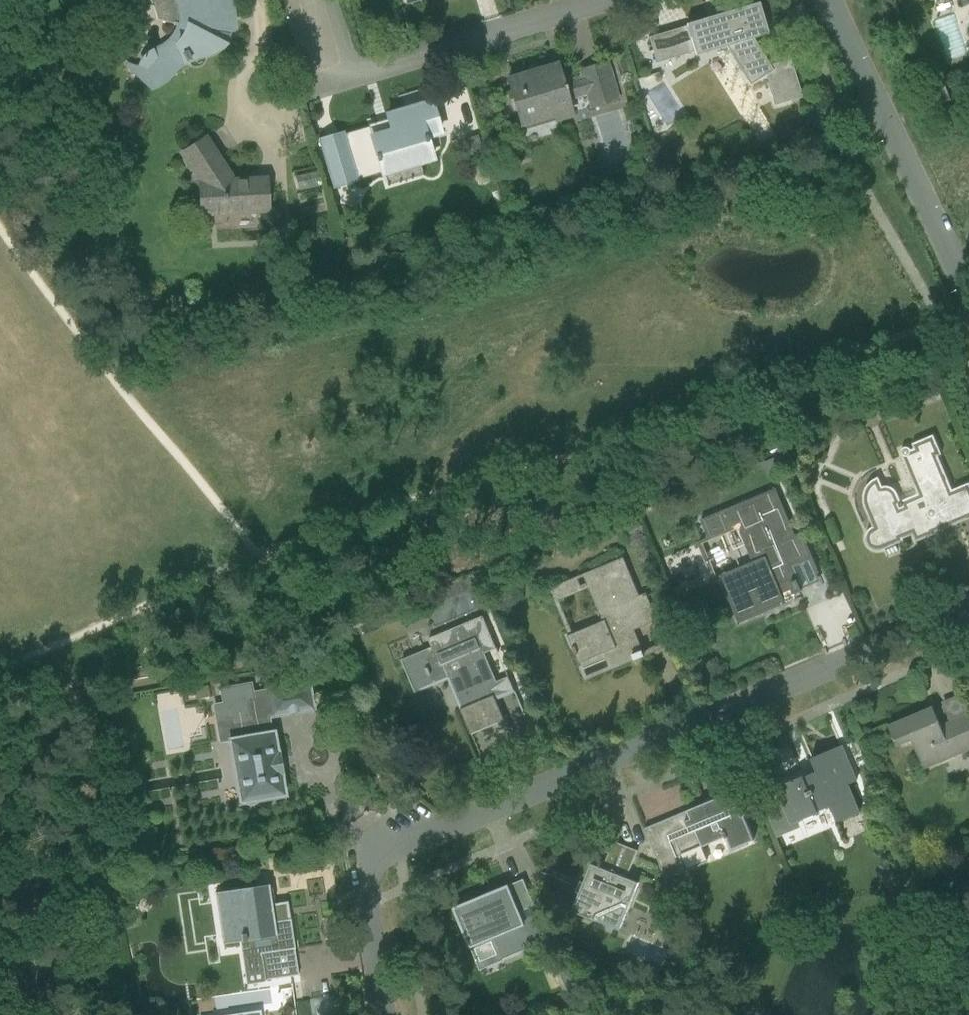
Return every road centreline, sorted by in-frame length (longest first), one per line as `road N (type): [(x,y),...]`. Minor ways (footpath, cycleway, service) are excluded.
road 1 (residential): [(383,1014),(359,878),(373,842),(968,610)]
road 2 (residential): [(329,0),(353,68),(370,73),(611,0)]
road 3 (residential): [(968,278),(844,0)]

